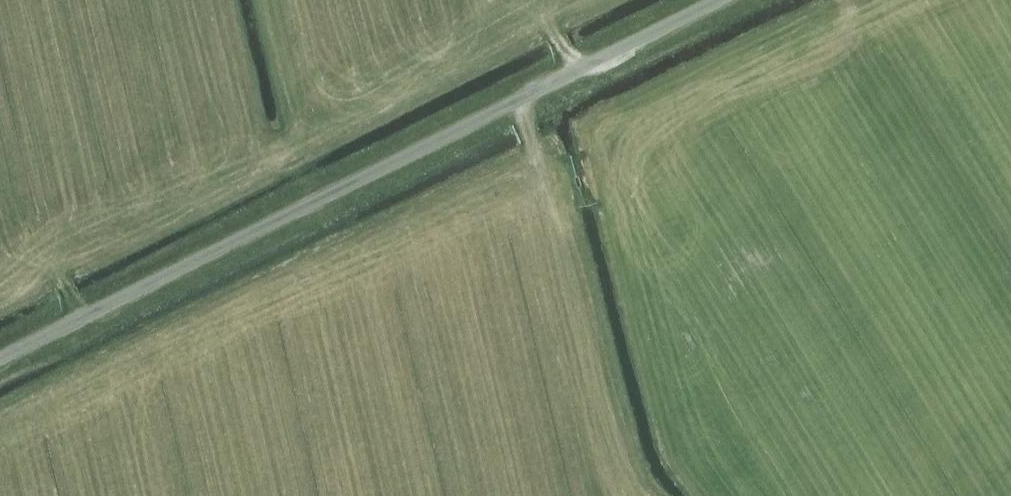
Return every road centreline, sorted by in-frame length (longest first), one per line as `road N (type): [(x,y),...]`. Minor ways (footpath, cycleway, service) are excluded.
road 1 (unclassified): [(0,356),(713,0)]

